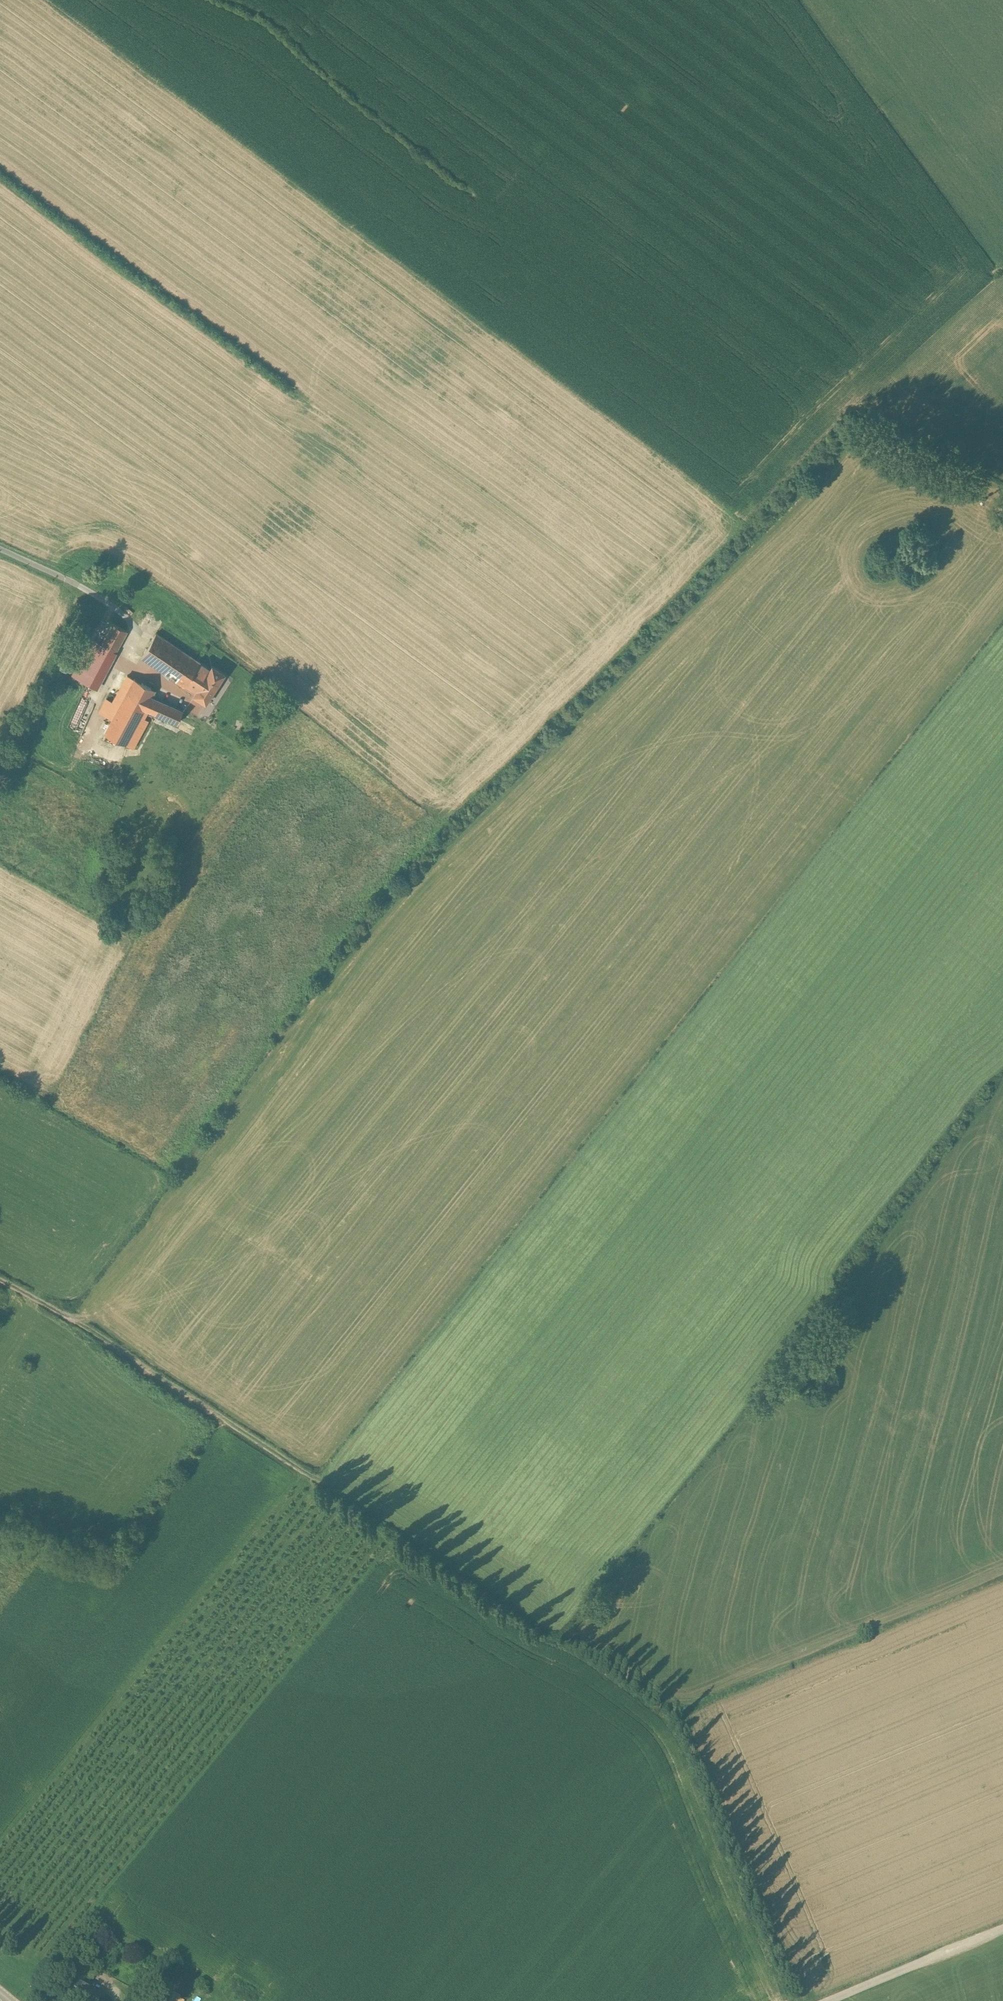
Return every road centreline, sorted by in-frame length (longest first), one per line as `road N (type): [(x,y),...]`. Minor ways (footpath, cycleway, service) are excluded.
road 1 (track): [(0,1281),(314,1476)]

